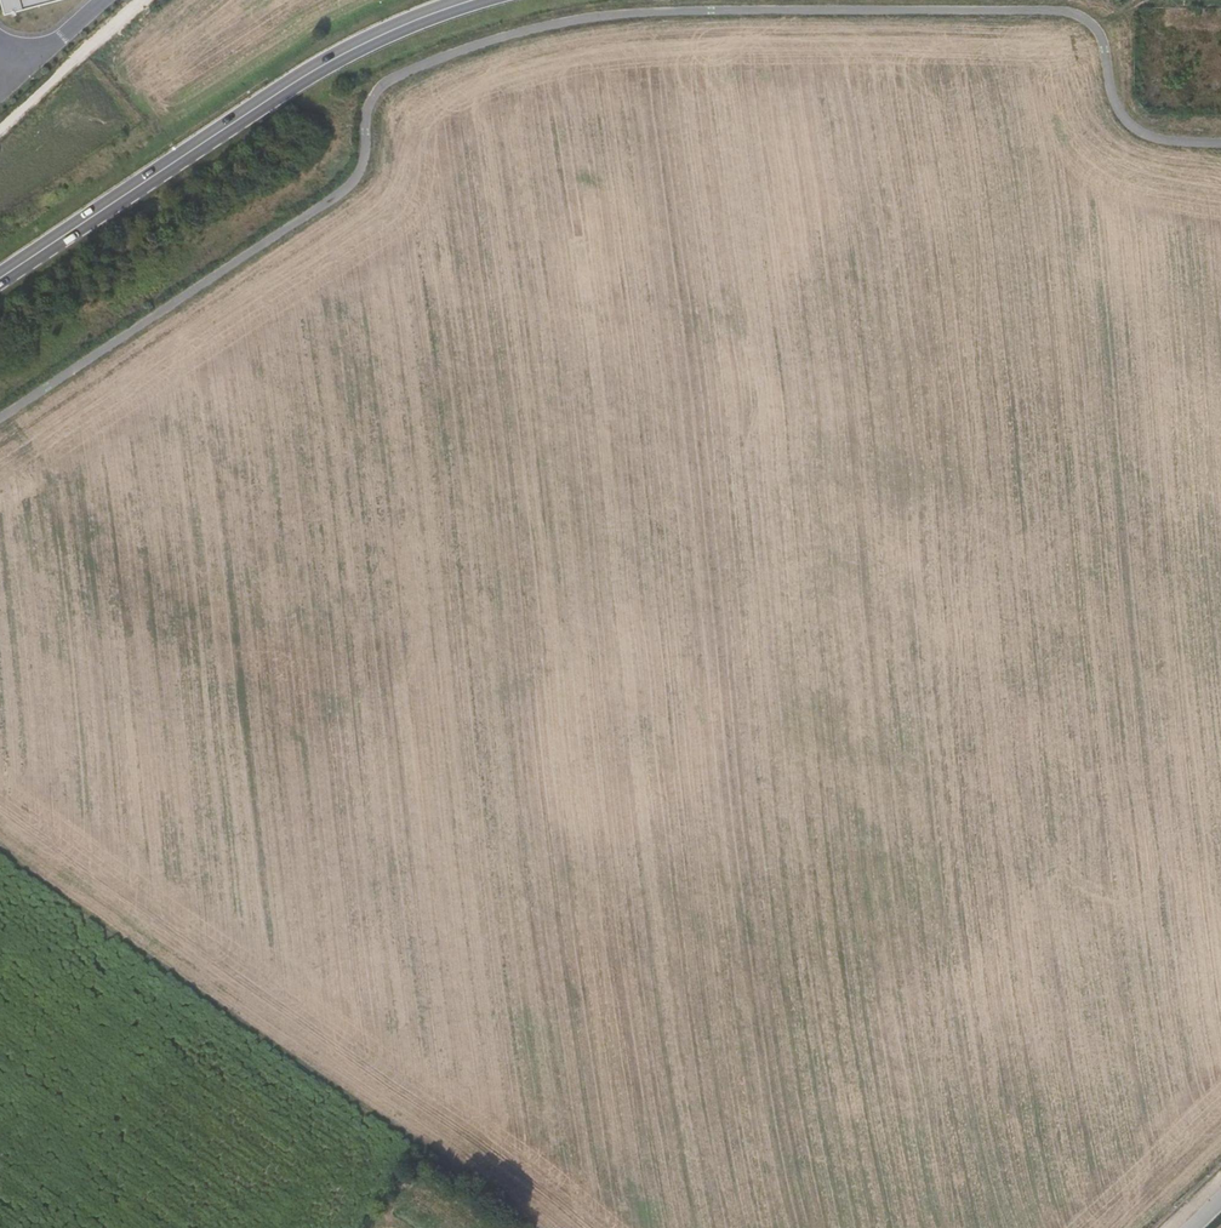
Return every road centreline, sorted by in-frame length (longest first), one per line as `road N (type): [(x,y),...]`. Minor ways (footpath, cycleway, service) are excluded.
road 1 (primary): [(477,0),(389,32),(282,89),(0,277)]

